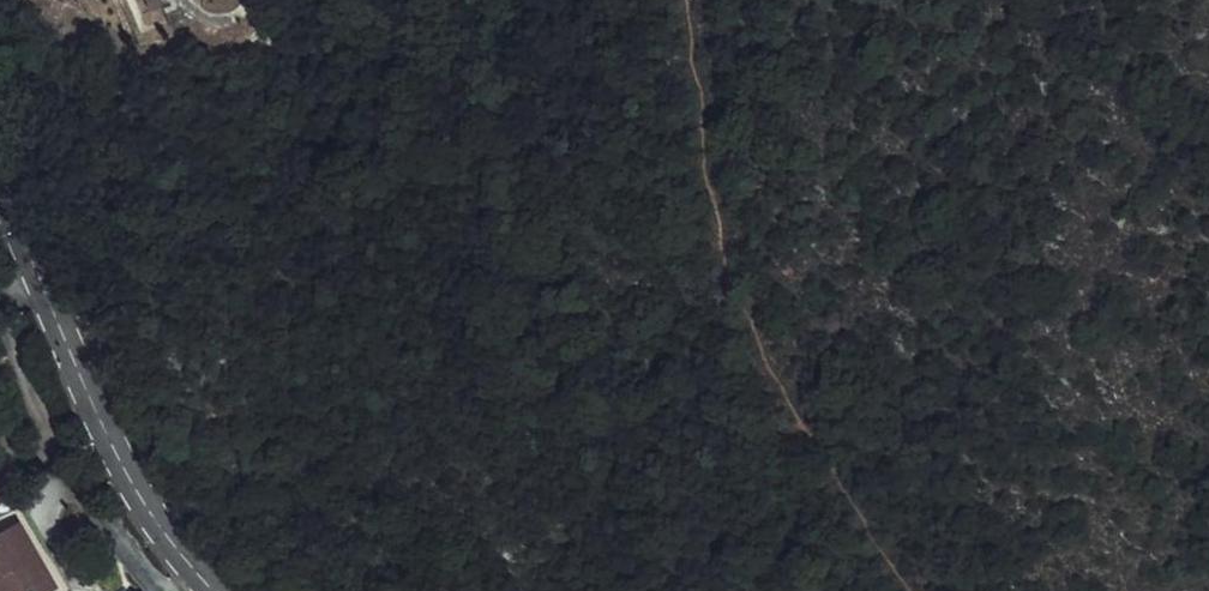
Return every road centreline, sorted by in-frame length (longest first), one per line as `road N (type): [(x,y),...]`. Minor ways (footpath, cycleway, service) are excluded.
road 1 (tertiary): [(0,162),(134,484),(205,590)]

